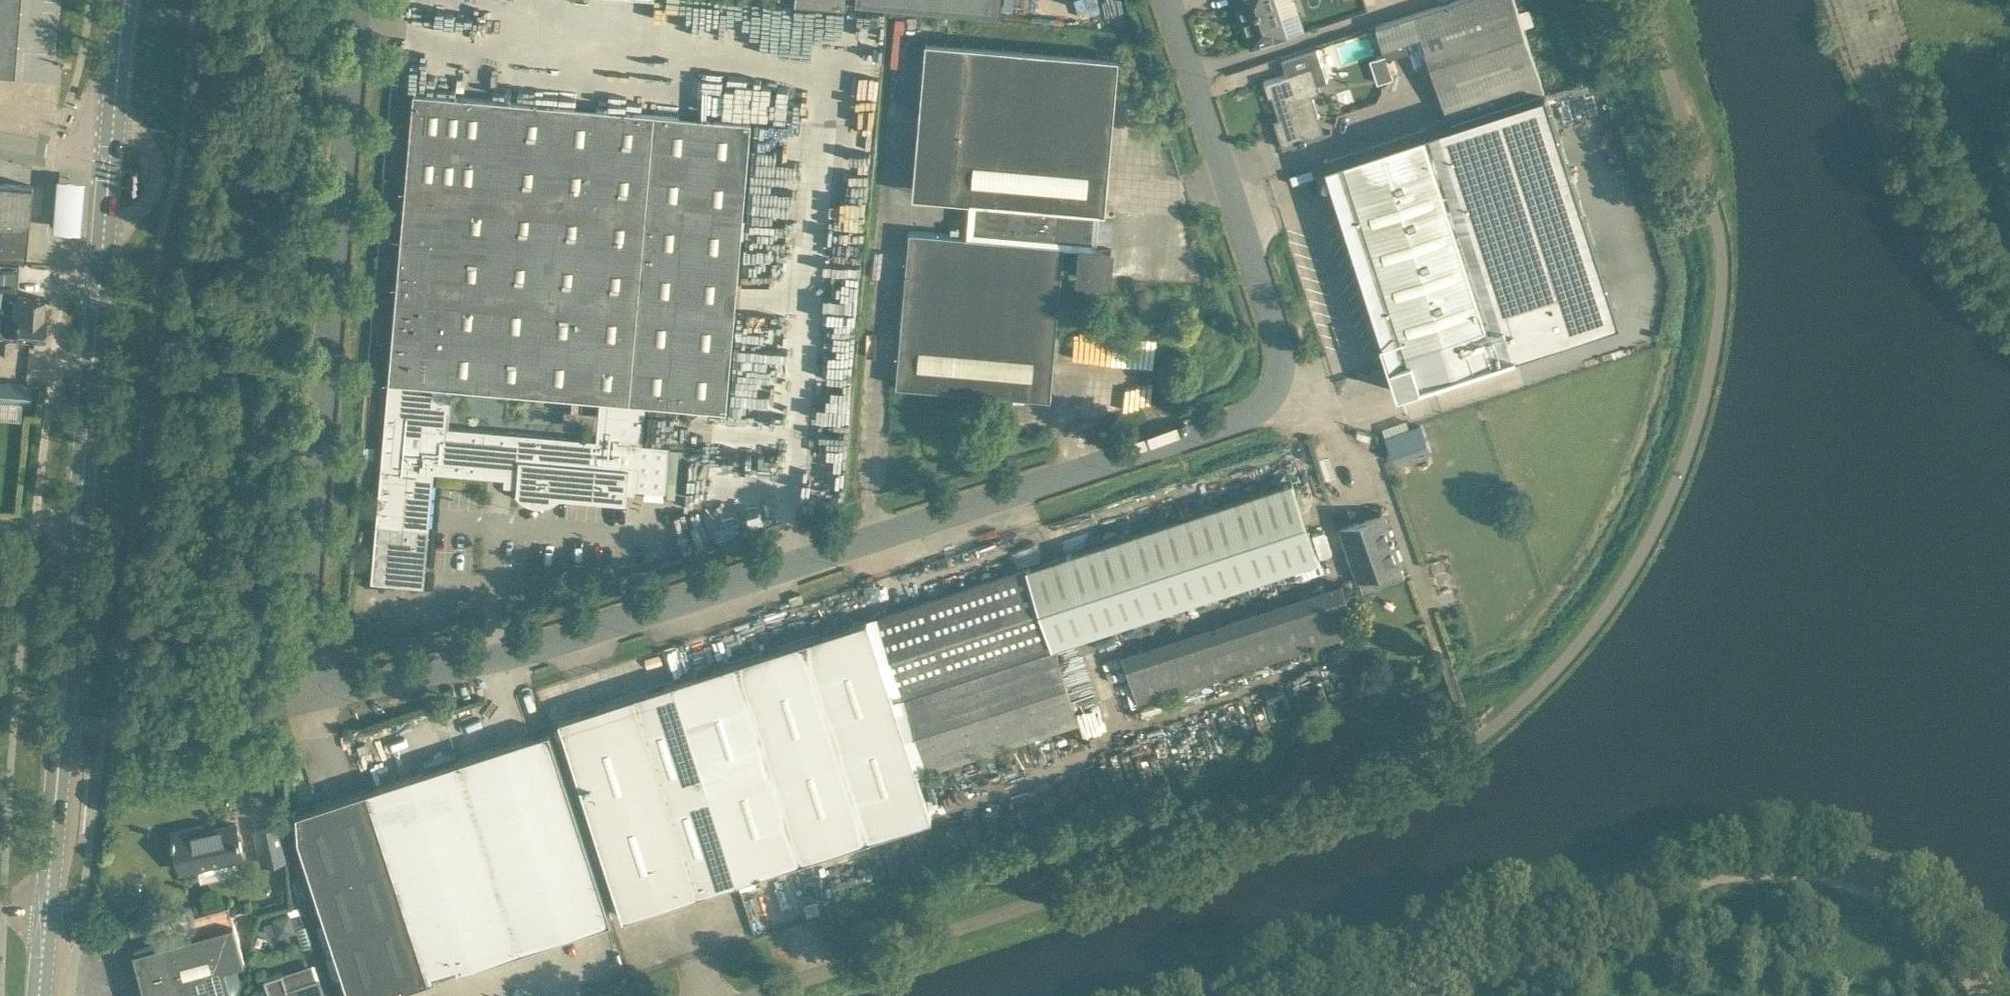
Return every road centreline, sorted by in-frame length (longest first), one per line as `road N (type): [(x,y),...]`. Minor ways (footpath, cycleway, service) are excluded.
road 1 (unclassified): [(1154,0),(1262,332),(1259,385),(1248,416),(1229,434),(630,632),(328,718),(308,700),(300,660),(351,0)]
road 2 (unclassified): [(1648,0),(1723,253),(1712,338),(1679,469),(1596,615),(1525,701),(1445,757),(813,977)]
road 3 (track): [(1225,995),(1449,936),(1723,876),(1817,869),(1892,898),(1949,939),(1985,995)]
road 4 (secondary): [(47,905),(111,158)]
road 5 (secondary): [(111,158),(126,0)]

